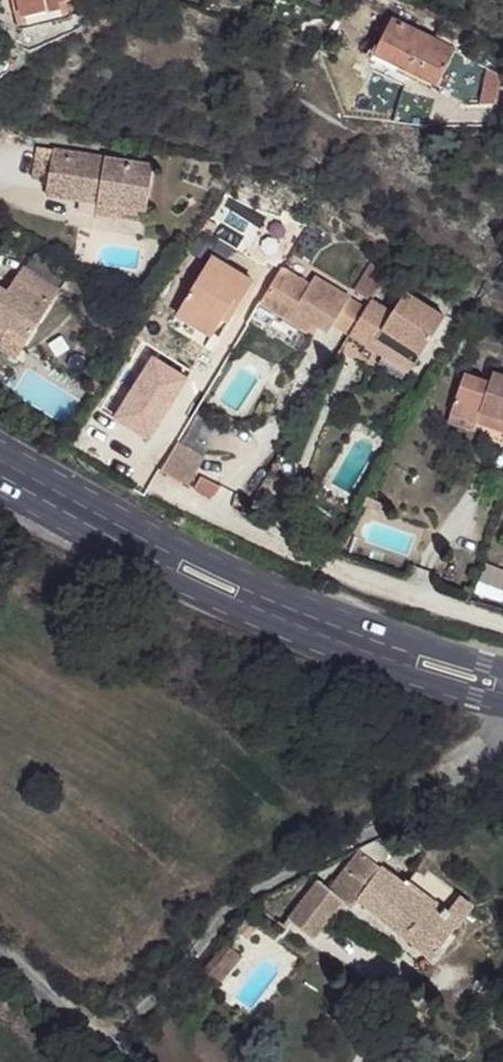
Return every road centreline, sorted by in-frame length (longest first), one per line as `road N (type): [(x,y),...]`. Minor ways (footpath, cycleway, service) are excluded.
road 1 (secondary): [(502,675),(372,637),(0,445)]
road 2 (secondary): [(0,484),(211,597),(365,661),(502,699)]
road 3 (unclassified): [(502,739),(417,811),(243,898),(101,1051)]
road 4 (unclassified): [(0,957),(101,1051)]

